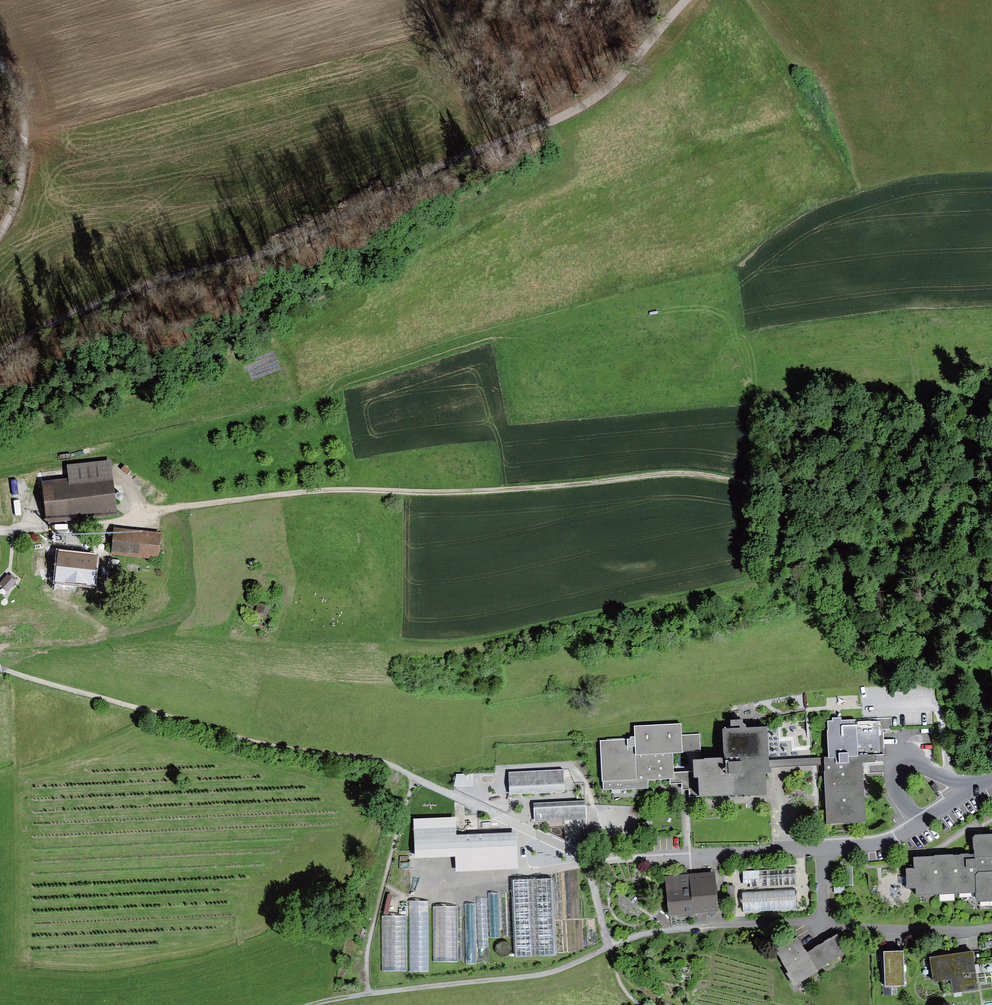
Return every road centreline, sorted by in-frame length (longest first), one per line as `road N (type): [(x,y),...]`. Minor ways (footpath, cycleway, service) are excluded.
road 1 (unclassified): [(0,356),(50,323),(292,238),(596,100),(685,0)]
road 2 (track): [(754,484),(641,477),(328,494),(0,533)]
road 3 (track): [(588,862),(374,760),(160,715)]
road 4 (residential): [(991,778),(877,845),(588,862)]
road 5 (track): [(609,946),(544,974),(305,1004)]
road 6 (track): [(0,225),(22,180),(22,113),(0,64)]
road 7 (track): [(160,715),(0,668)]
road 8 (track): [(640,1004),(622,987),(588,862)]

